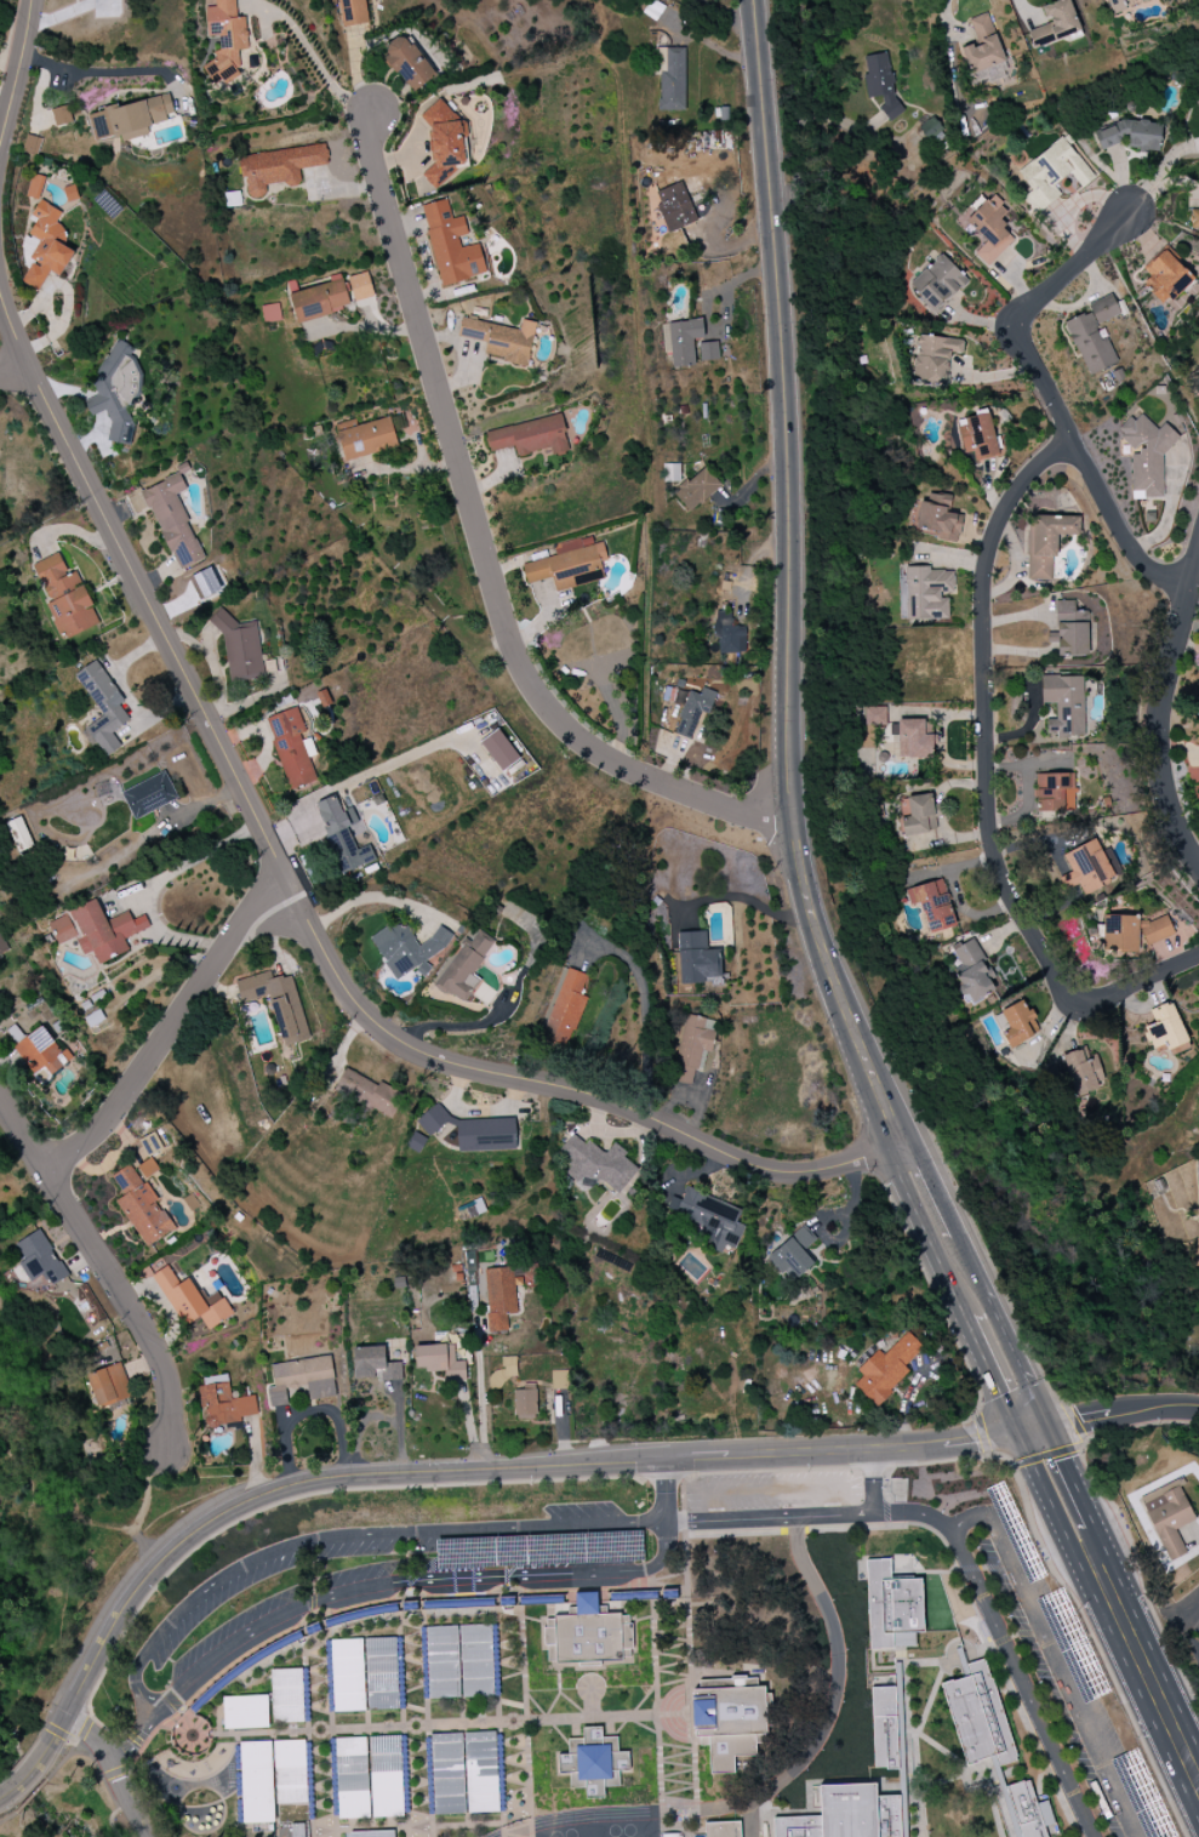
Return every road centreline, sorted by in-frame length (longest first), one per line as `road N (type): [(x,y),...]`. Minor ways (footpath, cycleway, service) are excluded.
road 1 (residential): [(0,295),(278,861),(347,992),(372,1021),(424,1055),(609,1102),(747,1166),(820,1173),(903,1147)]
road 2 (secondary): [(754,0),(788,441),(788,754),(800,872),(816,940),(903,1147)]
road 3 (residential): [(0,1798),(53,1746),(125,1607),(185,1542),(249,1502),(330,1481),(872,1450),(1017,1433)]
road 4 (residential): [(371,108),(366,141),(518,660),(550,711),(595,751),(661,786),(795,828)]
road 5 (residential): [(1075,441),(1021,485),(984,571),(998,871),(1062,981),(1086,997),(1107,997),(1198,959)]
road 6 (residential): [(1129,215),(1034,309),(1026,348),(1140,560),(1164,577),(1195,582)]
road 7 (residential): [(0,1104),(162,1364),(172,1407),(165,1449)]
road 8 (residential): [(44,1170),(110,1118),(278,861)]
road 9 (residential): [(1198,865),(1163,775),(1159,708),(1198,569)]
road 10 (primary): [(1089,1548),(1198,1787)]
road 11 (primary): [(1049,1428),(957,1233)]
road 12 (primary): [(903,1147),(901,1177),(967,1319)]
road 13 (residential): [(1017,1433),(1198,1410)]
road 14 (residential): [(32,0),(0,168)]
road 15 (residential): [(150,1836),(119,1773),(73,1713)]
road 16 (primary): [(1017,1433),(1068,1541),(1089,1548)]
road 17 (primary): [(967,1319),(1017,1433)]

